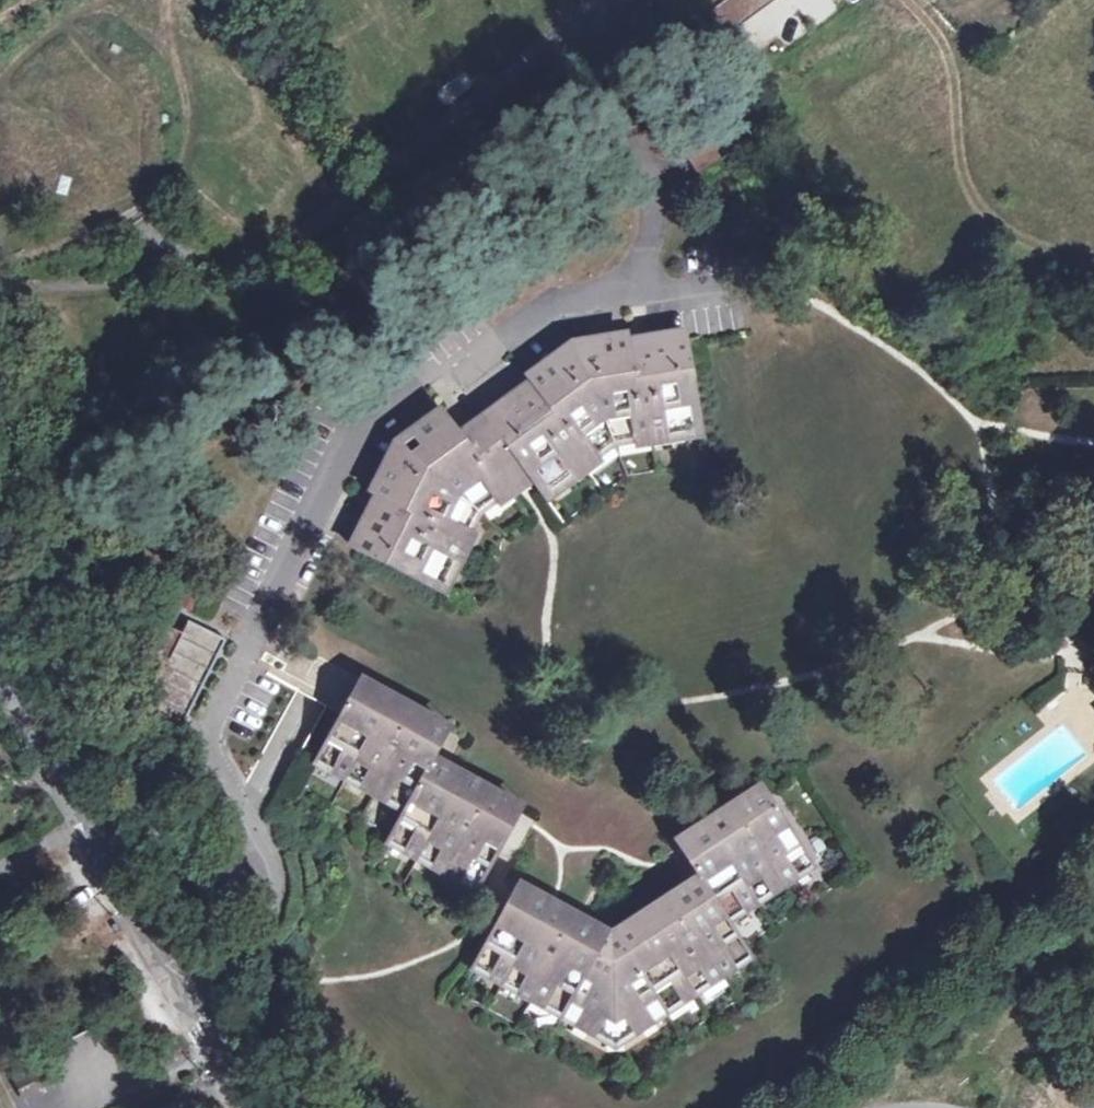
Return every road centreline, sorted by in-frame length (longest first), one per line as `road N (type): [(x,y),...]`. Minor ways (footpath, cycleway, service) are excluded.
road 1 (residential): [(240,1107),(76,833)]
road 2 (residential): [(76,833),(0,685)]

